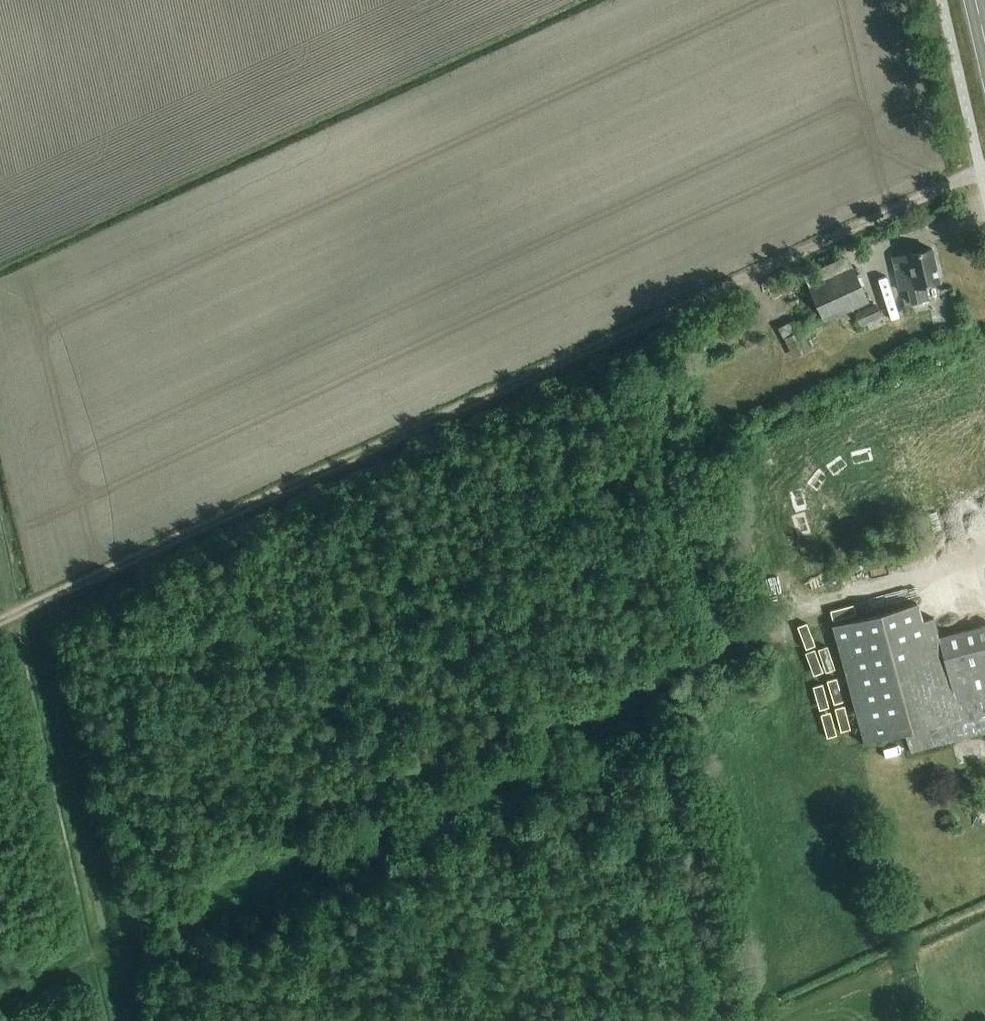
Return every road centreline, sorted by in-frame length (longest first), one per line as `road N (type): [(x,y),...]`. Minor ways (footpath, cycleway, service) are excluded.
road 1 (track): [(791,625),(0,997)]
road 2 (track): [(744,277),(0,618)]

